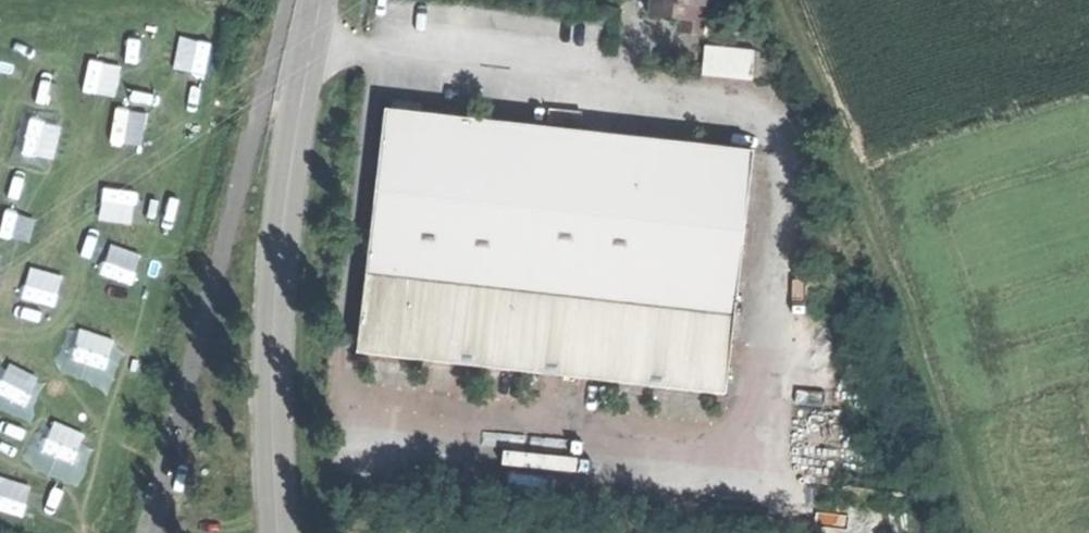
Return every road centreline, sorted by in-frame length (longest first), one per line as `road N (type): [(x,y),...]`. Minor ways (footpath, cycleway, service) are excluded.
road 1 (track): [(770,0),(958,532)]
road 2 (tertiary): [(325,0),(281,251),(273,380),(281,532)]

